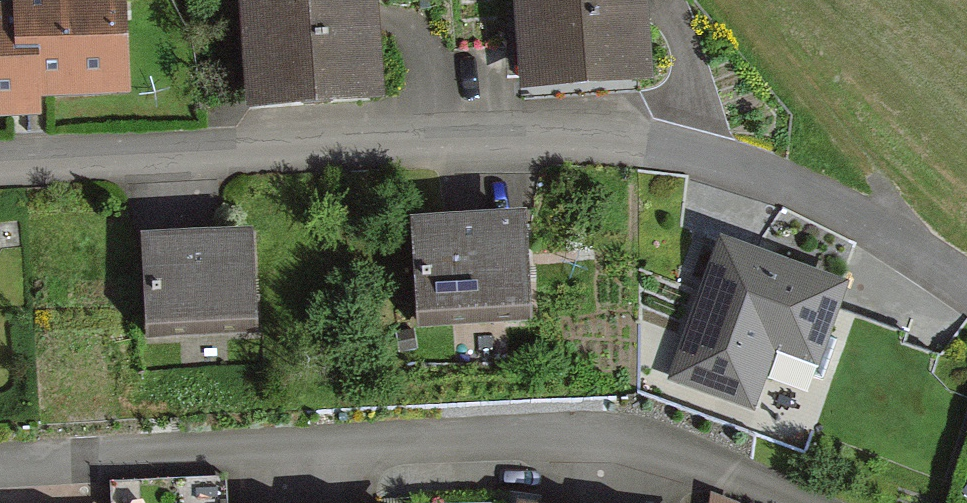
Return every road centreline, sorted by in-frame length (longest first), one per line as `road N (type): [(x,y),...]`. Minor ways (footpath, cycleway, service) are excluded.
road 1 (residential): [(0,171),(642,145),(764,173),(966,283)]
road 2 (residential): [(0,470),(565,443),(689,465),(778,502)]
road 3 (track): [(737,0),(876,179),(910,246)]

